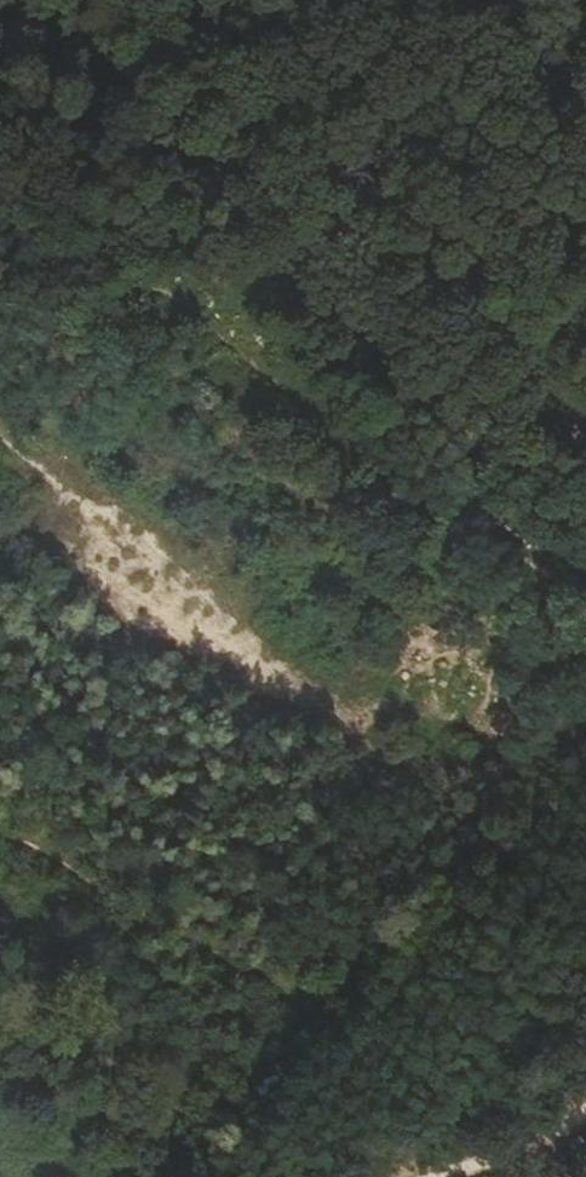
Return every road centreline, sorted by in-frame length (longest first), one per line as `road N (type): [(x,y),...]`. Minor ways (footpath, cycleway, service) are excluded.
road 1 (track): [(585,587),(357,448),(130,277),(0,228)]
road 2 (track): [(425,1176),(513,1148),(585,1091)]

